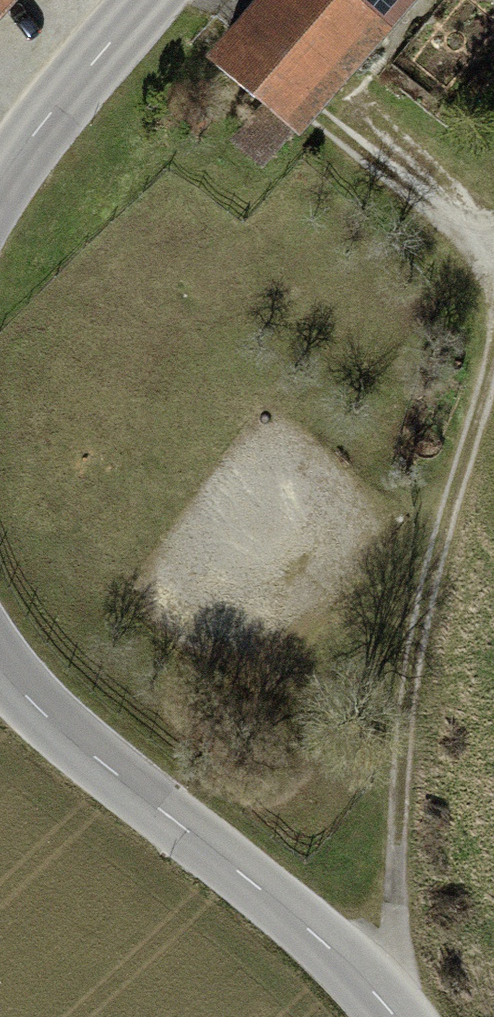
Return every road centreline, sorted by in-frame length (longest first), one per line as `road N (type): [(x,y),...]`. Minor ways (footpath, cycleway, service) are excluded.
road 1 (track): [(397,1014),(397,788),(419,608),(493,334)]
road 2 (tertiary): [(0,664),(40,713),(318,938),(399,1016)]
road 3 (tertiary): [(152,0),(51,119),(0,203)]

